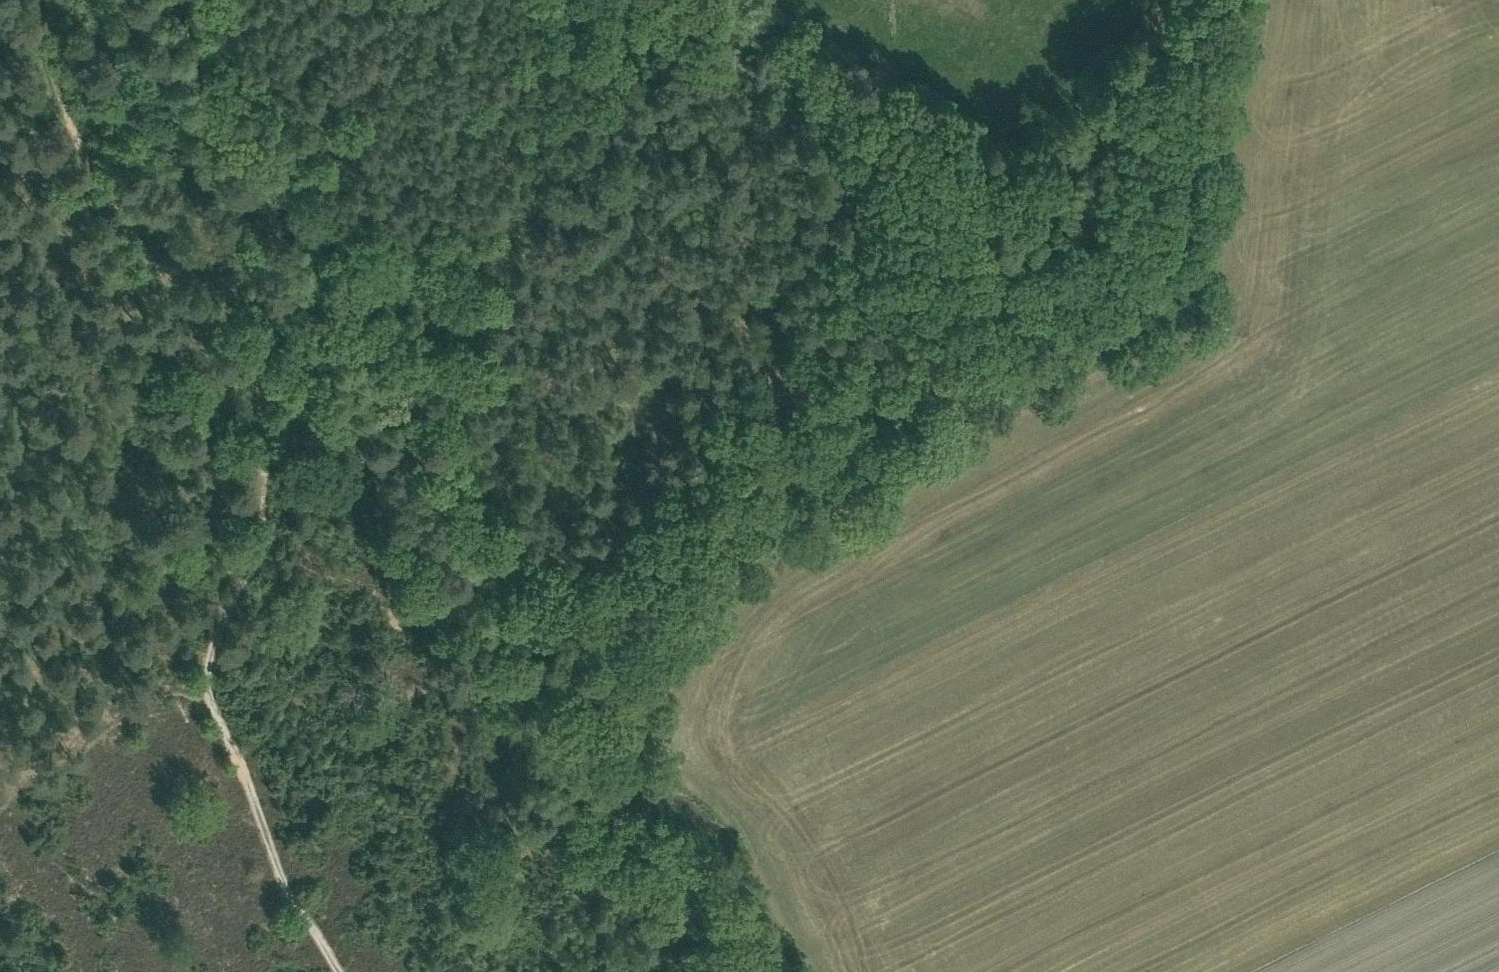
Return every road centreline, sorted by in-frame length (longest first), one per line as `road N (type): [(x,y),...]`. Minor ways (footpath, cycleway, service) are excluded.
road 1 (track): [(343,971),(201,688),(260,553),(250,350),(307,366)]

